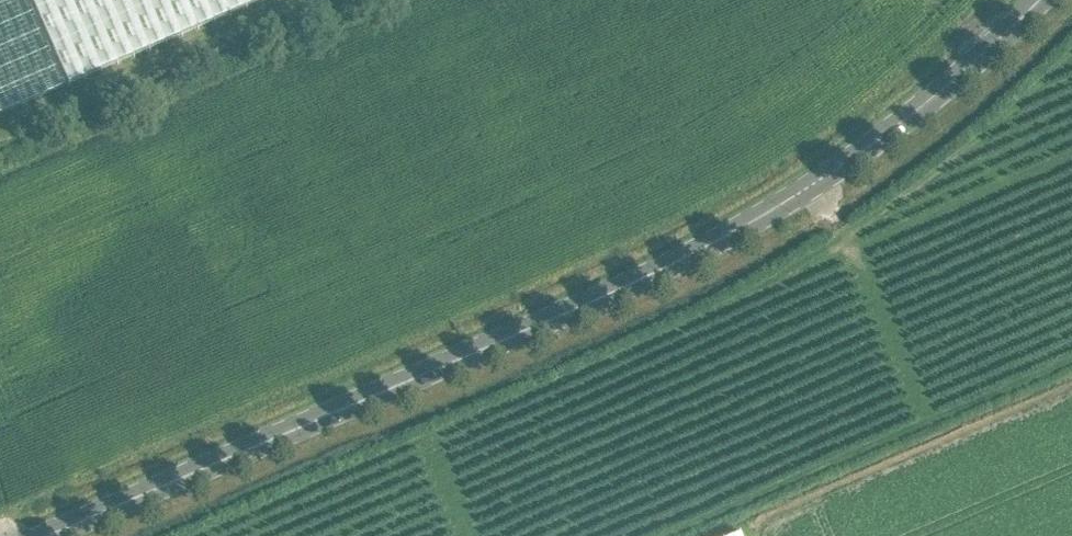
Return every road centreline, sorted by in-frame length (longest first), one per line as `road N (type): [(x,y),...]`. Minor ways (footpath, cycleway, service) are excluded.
road 1 (secondary): [(45,535),(721,242),(889,133),(1041,0)]

